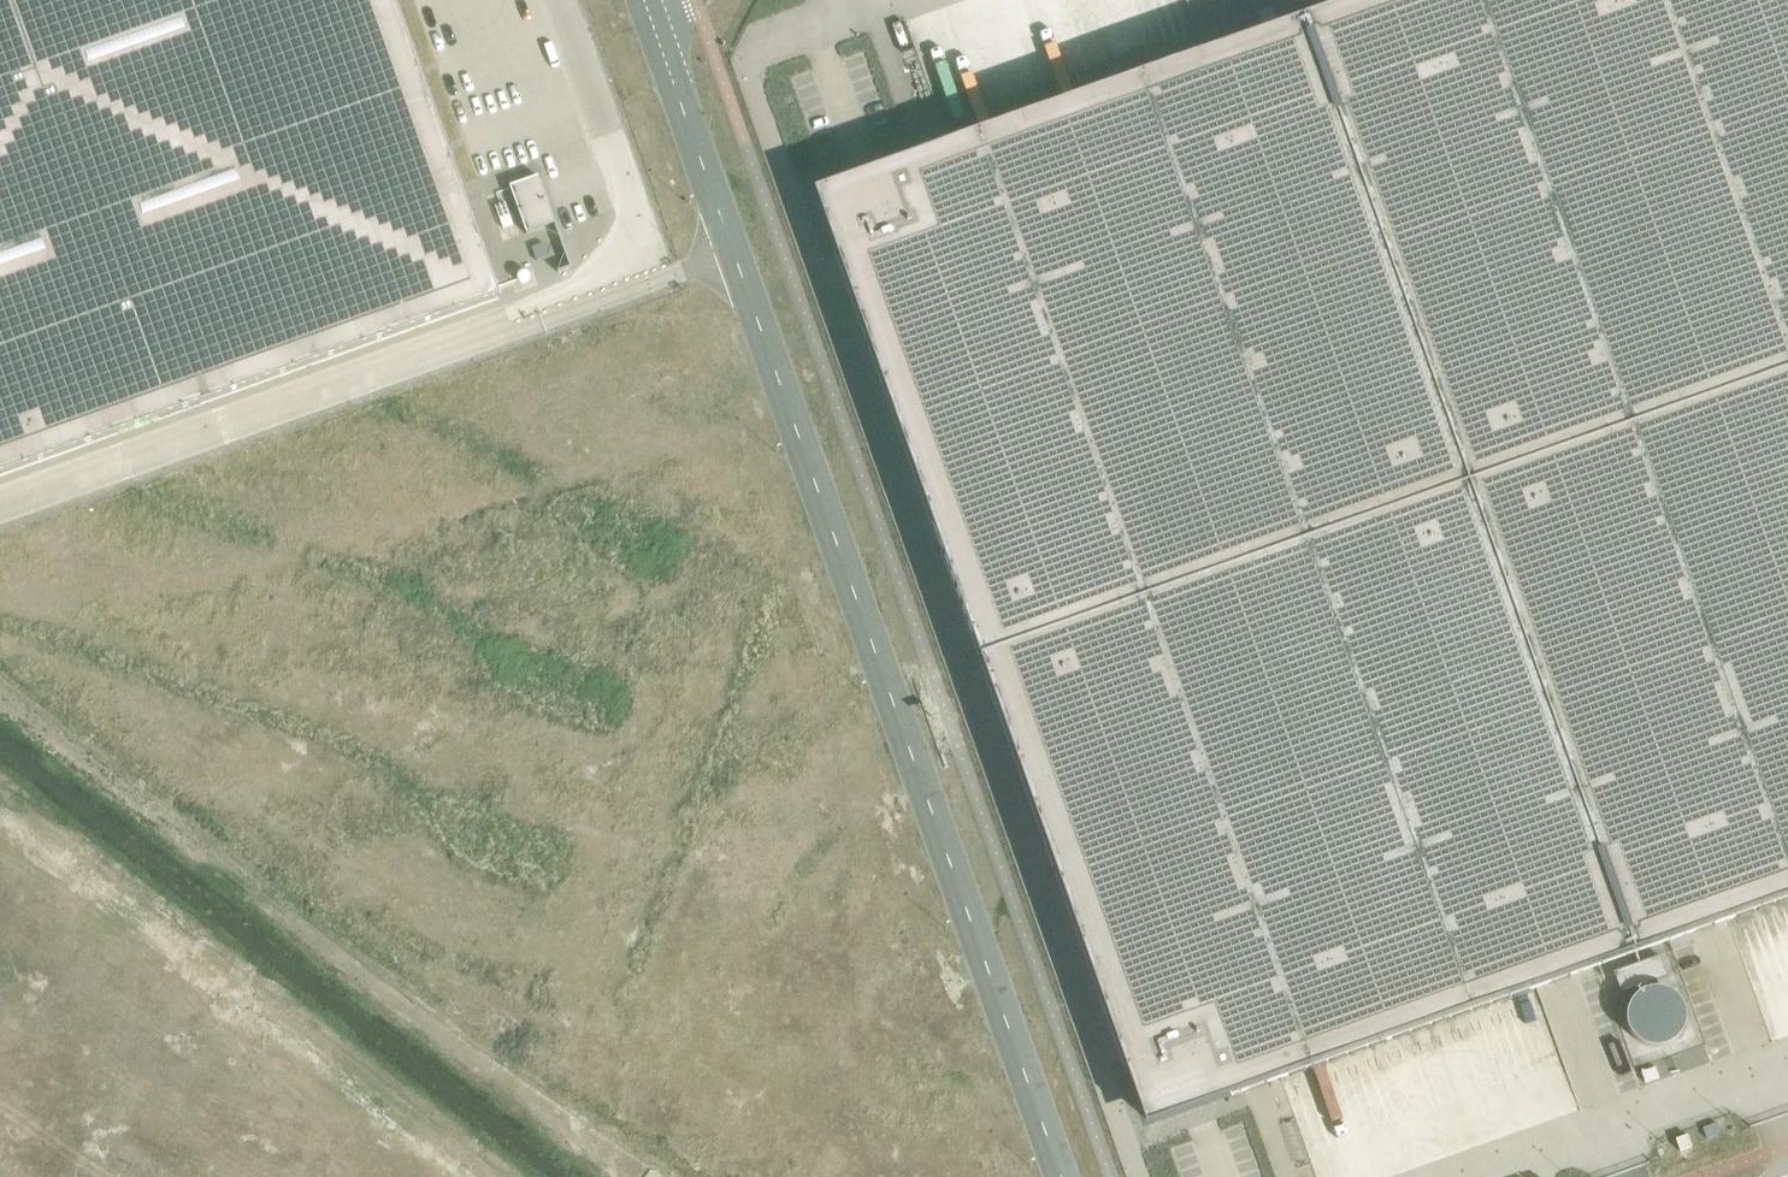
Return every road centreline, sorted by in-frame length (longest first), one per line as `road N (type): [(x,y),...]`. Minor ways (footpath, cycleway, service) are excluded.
road 1 (unclassified): [(642,0),(1060,1176)]

